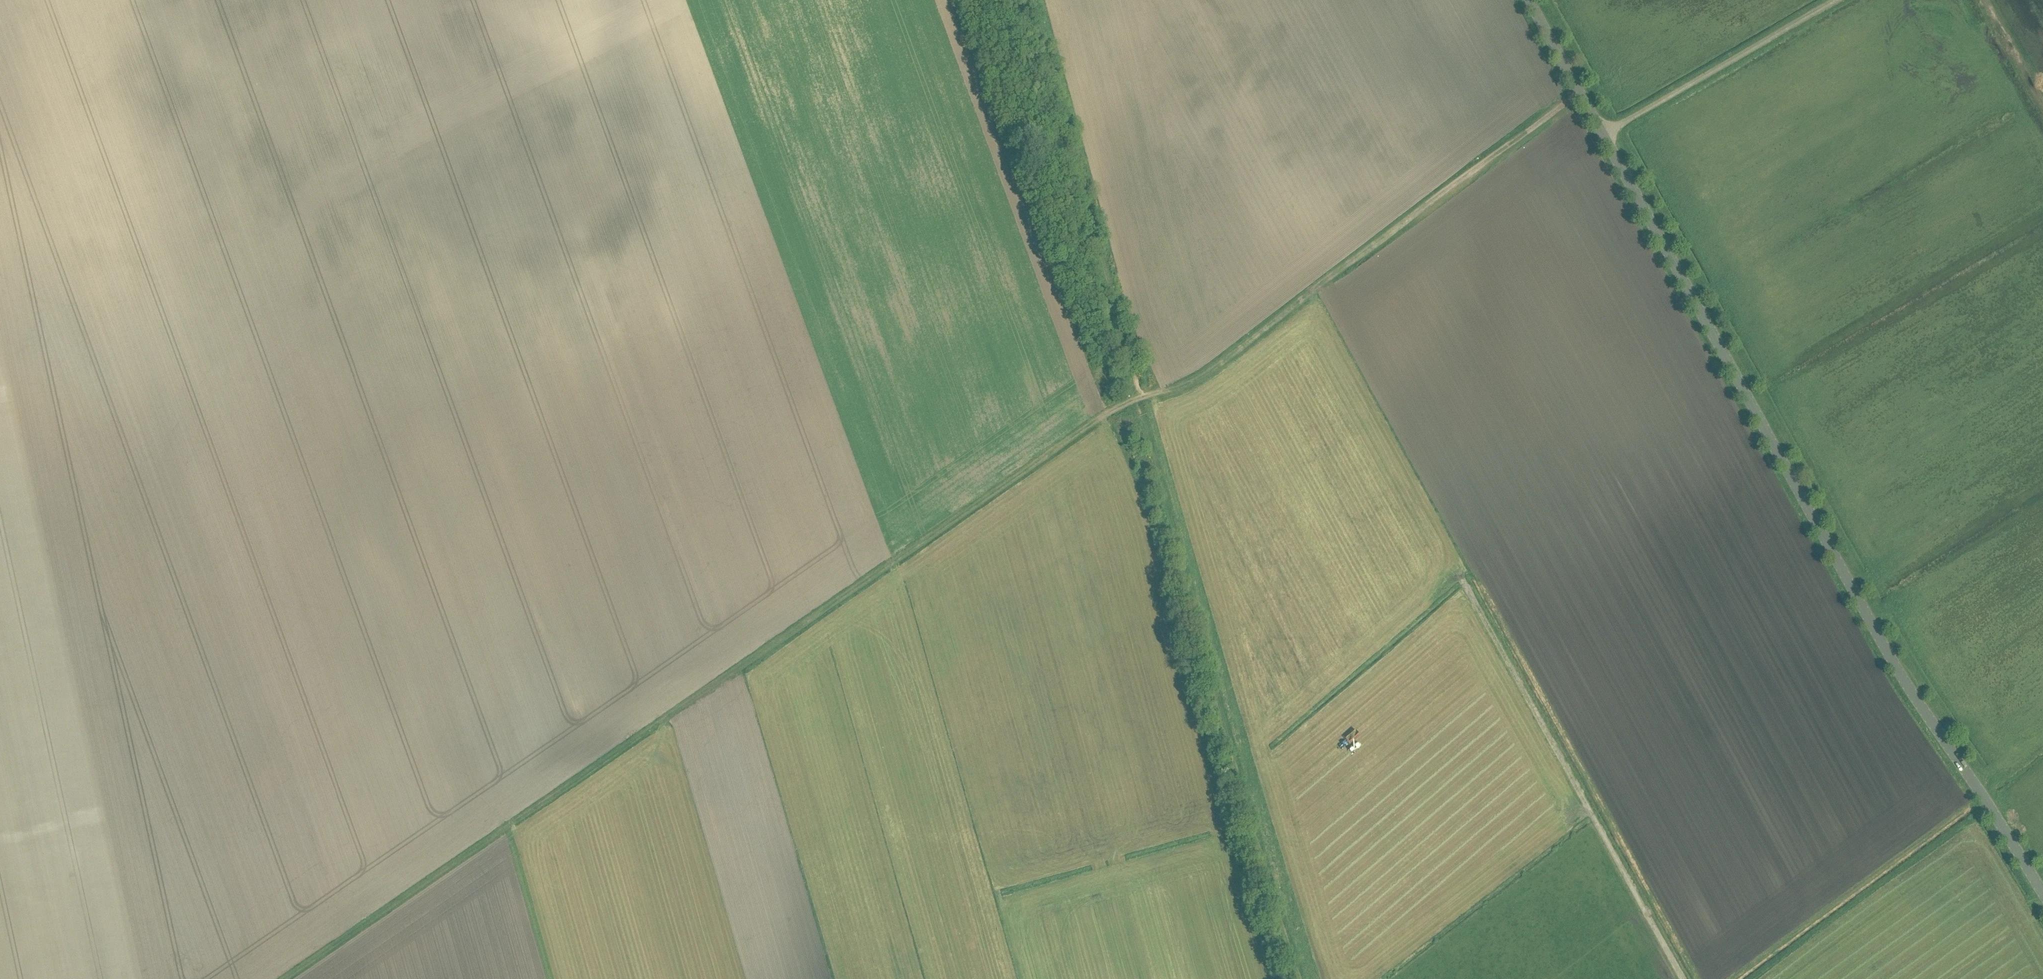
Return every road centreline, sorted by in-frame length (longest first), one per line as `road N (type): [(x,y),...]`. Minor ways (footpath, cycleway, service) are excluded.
road 1 (track): [(1578,93),(1198,382),(1124,404),(284,978)]
road 2 (tertiary): [(2042,895),(1881,640),(1602,134)]
road 3 (track): [(1681,978),(1466,585)]
road 4 (unclassified): [(1602,134),(1837,0)]
road 5 (tertiary): [(1602,134),(1527,0)]
road 6 (track): [(1979,0),(2042,117)]

